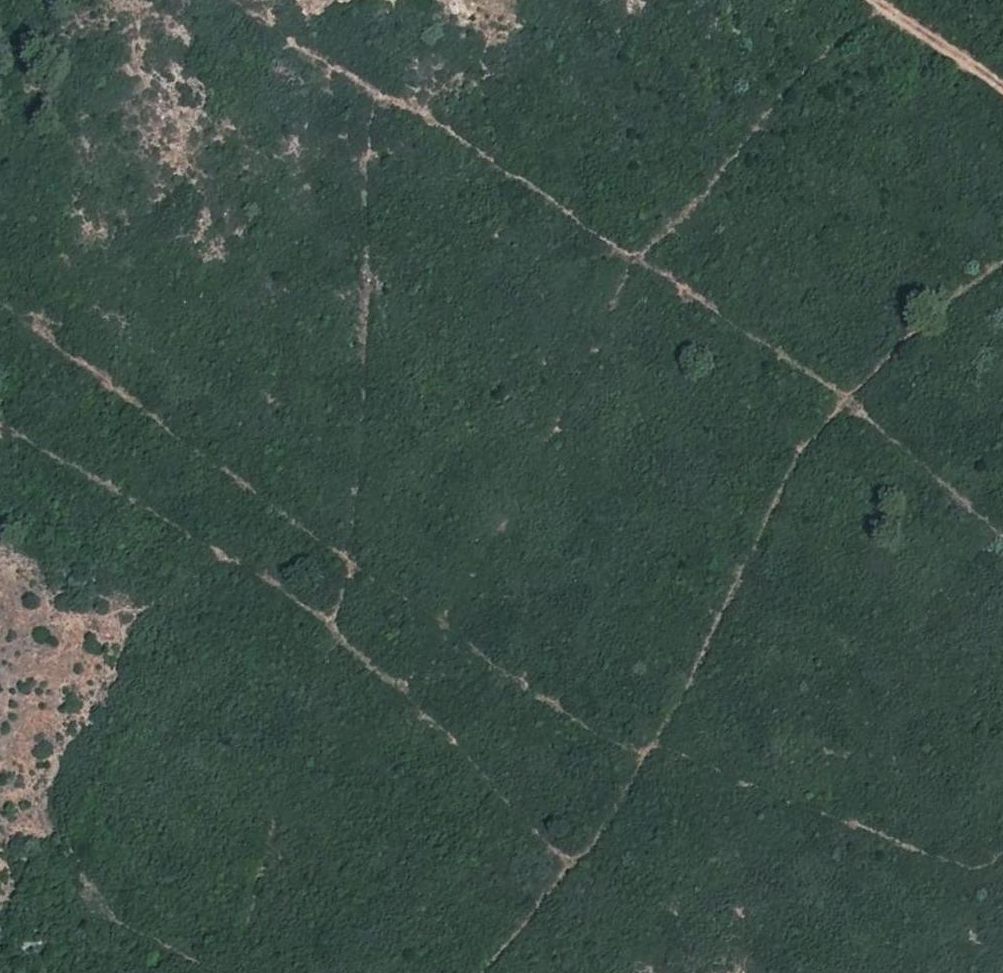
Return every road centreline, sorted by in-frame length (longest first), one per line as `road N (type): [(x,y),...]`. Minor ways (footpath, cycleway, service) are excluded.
road 1 (track): [(878,0),(1002,87)]

